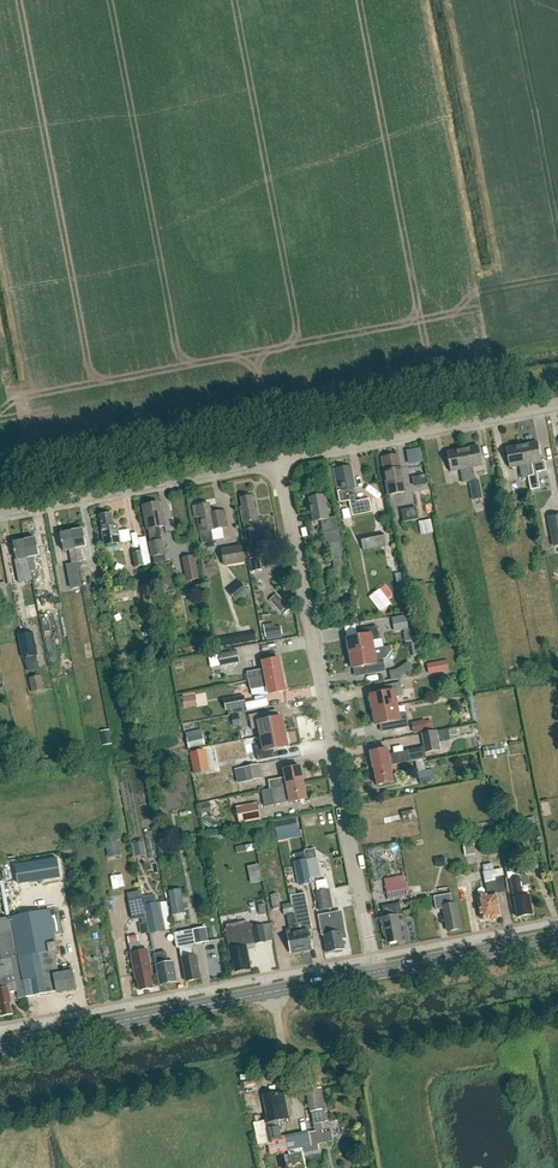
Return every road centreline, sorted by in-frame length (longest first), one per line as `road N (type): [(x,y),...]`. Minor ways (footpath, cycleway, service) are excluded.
road 1 (residential): [(370,938),(276,459)]
road 2 (secondary): [(0,1045),(376,973)]
road 3 (unclassified): [(276,459),(557,404)]
road 4 (unclassified): [(0,512),(276,459)]
road 5 (secondary): [(376,973),(557,937)]

